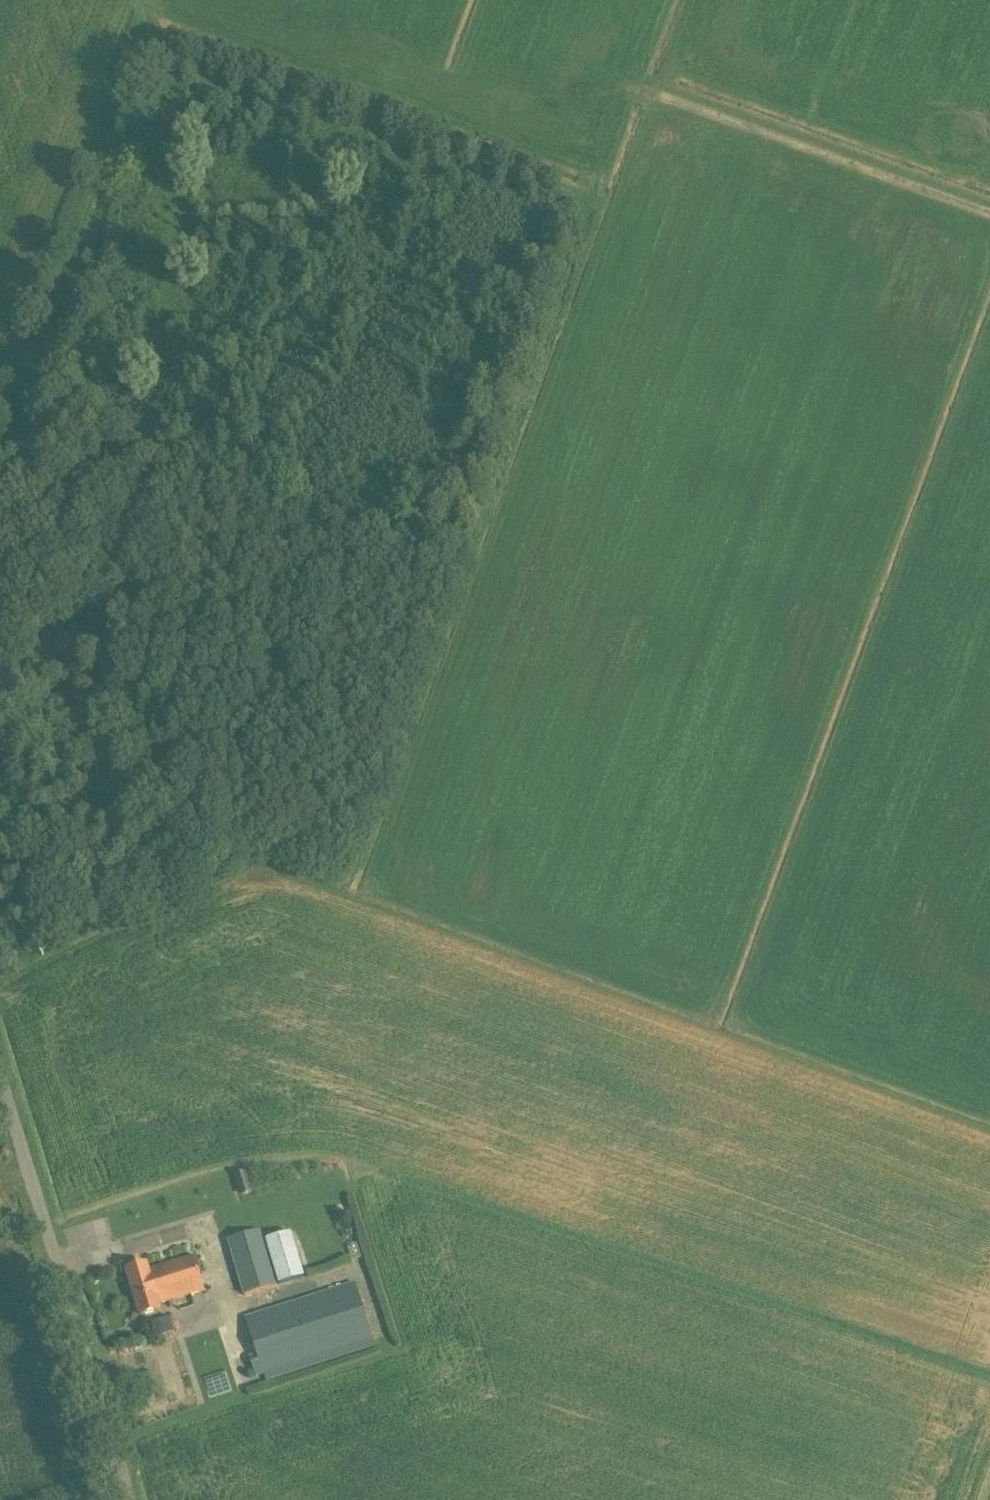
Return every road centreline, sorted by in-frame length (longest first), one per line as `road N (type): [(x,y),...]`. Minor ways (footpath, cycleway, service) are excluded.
road 1 (unclassified): [(126,1499),(0,1085)]

